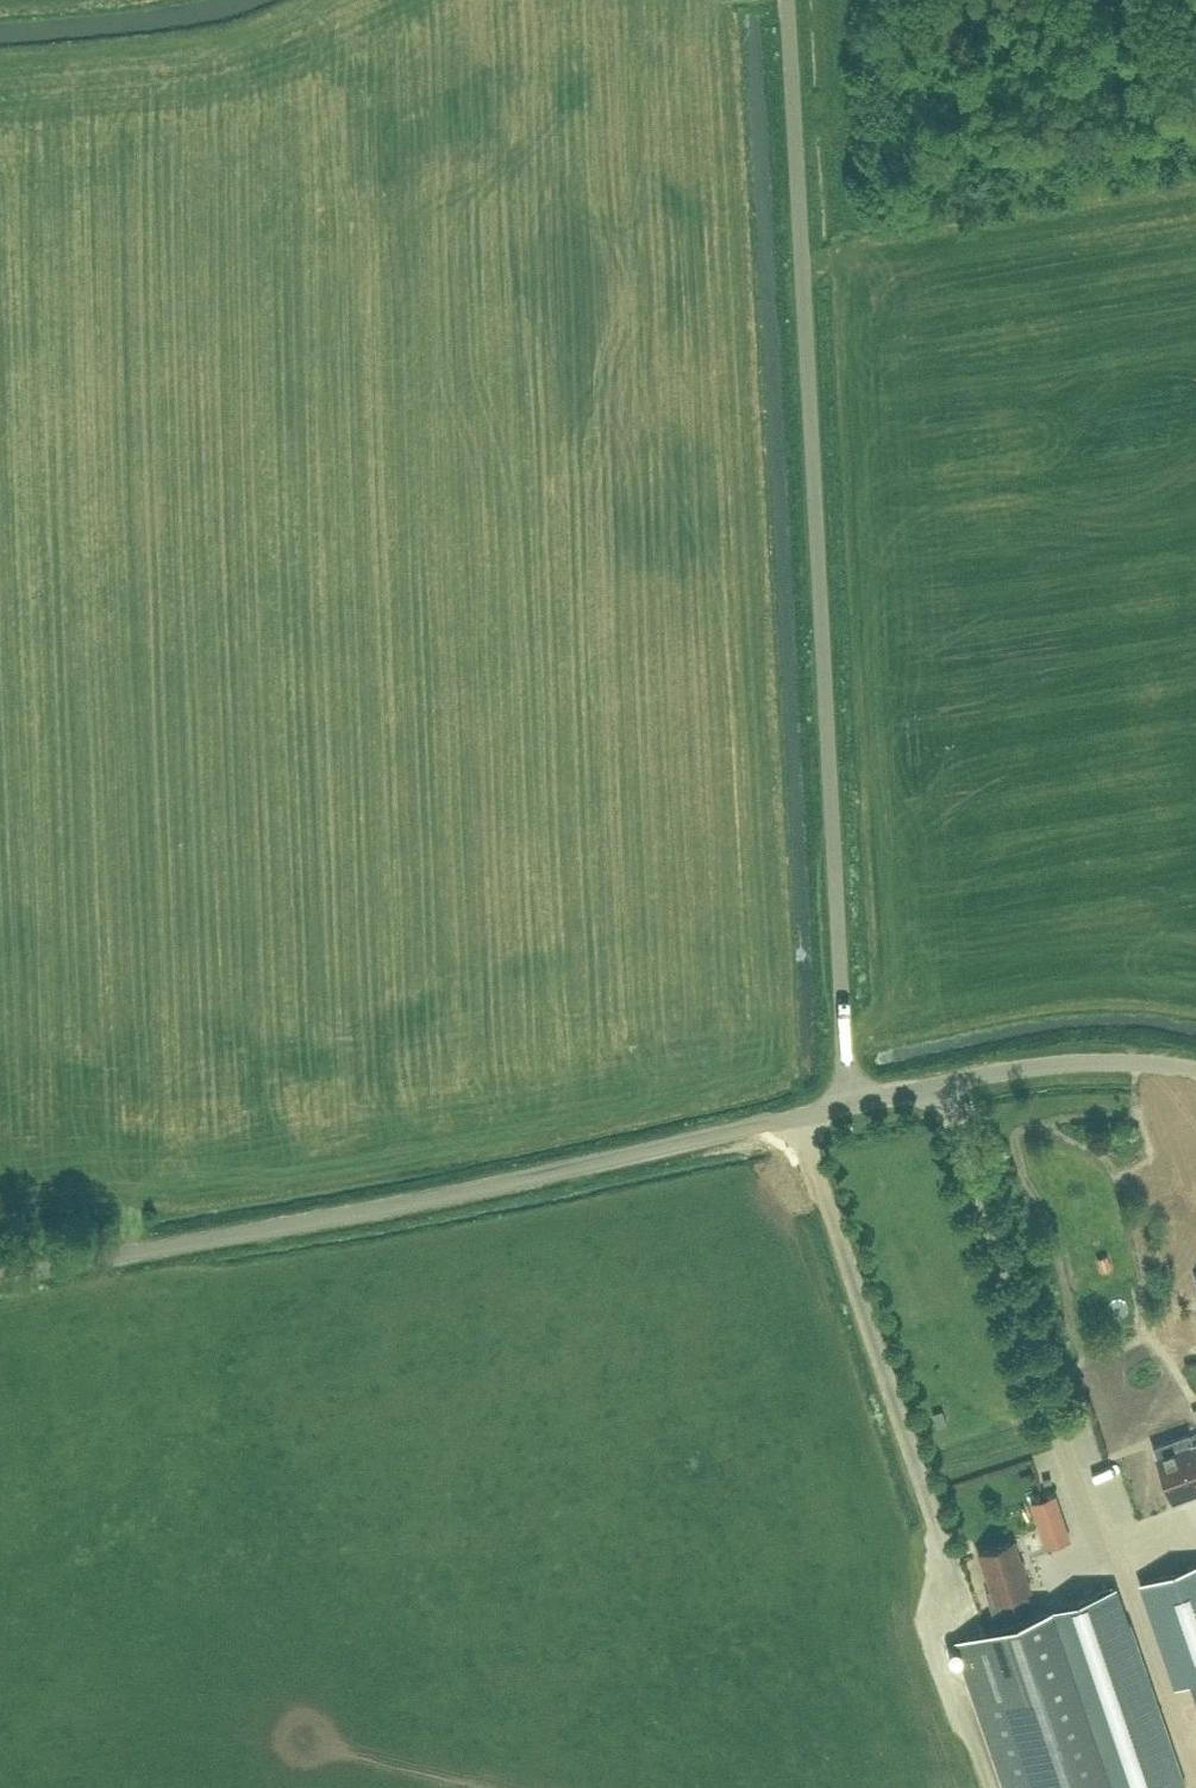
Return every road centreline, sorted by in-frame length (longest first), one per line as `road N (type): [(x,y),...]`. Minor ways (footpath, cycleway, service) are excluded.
road 1 (unclassified): [(847,1108),(789,0)]
road 2 (unclassified): [(0,1275),(457,1191),(847,1108)]
road 3 (unclassified): [(847,1108),(1076,1060),(1195,1070)]

